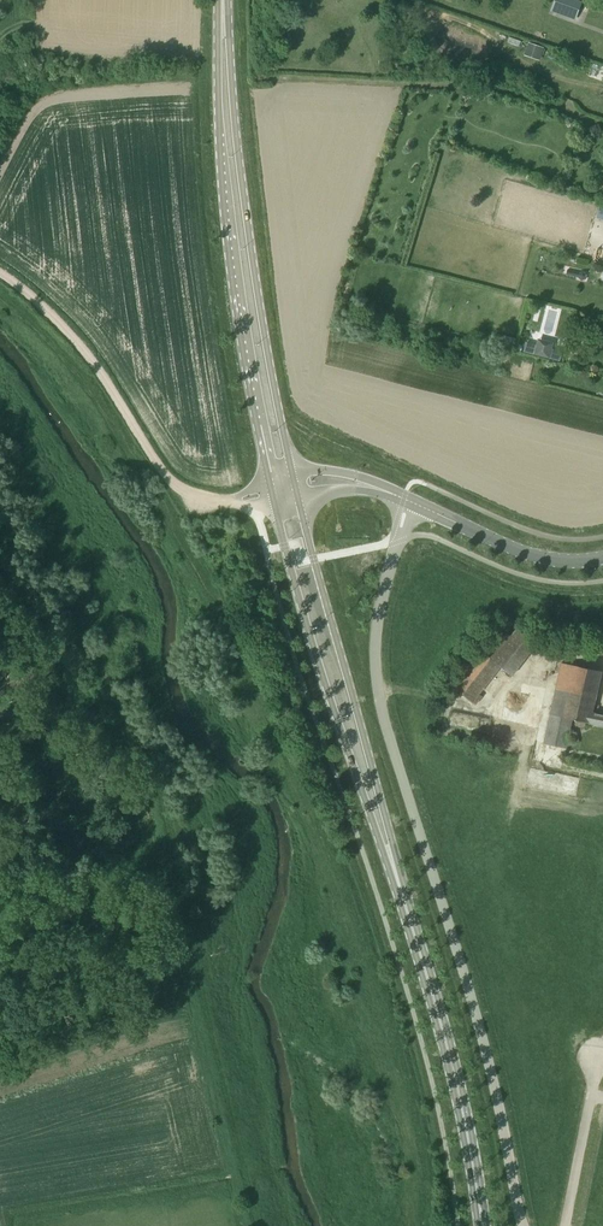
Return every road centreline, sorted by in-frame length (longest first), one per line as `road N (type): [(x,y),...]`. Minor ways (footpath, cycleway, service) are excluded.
road 1 (unclassified): [(522,1225),(475,1017),(378,697),(376,618),(405,499)]
road 2 (primary): [(222,0),(219,104),(232,248),(273,493)]
road 3 (primary): [(294,486),(241,180),(225,0)]
road 4 (primary): [(397,877),(294,486)]
road 5 (primary): [(273,493),(309,635),(397,877)]
road 6 (primary): [(482,1225),(462,1113),(397,877)]
road 7 (track): [(234,501),(188,494),(171,480),(85,350),(0,275)]
road 8 (tertiary): [(602,557),(534,555),(405,499)]
road 9 (unclassified): [(566,1225),(596,1063)]

